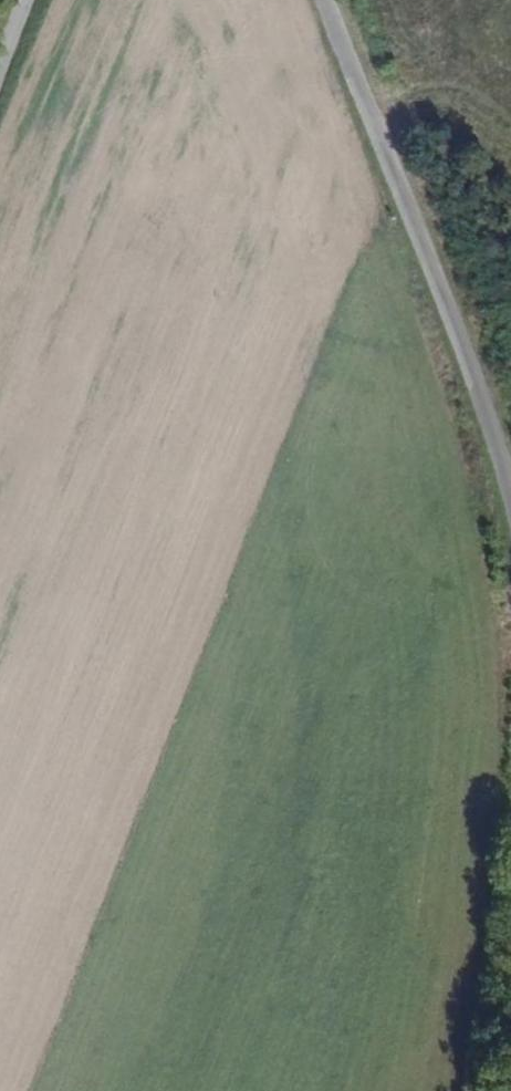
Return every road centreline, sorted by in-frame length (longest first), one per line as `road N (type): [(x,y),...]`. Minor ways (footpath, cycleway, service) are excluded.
road 1 (unclassified): [(510,500),(490,421),(323,0)]

